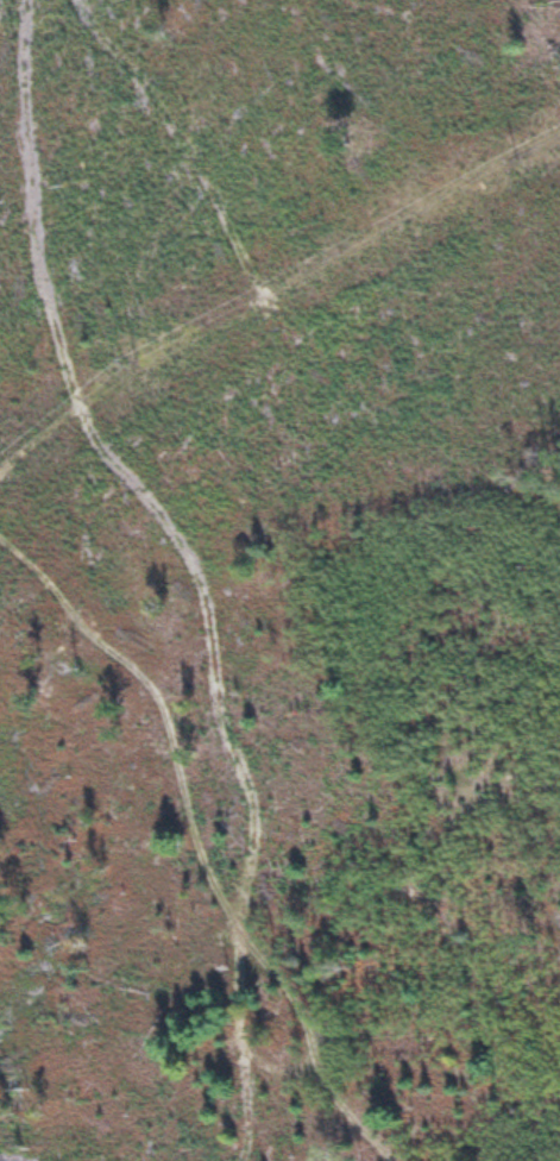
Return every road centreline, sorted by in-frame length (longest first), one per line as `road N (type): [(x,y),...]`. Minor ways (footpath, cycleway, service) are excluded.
road 1 (track): [(0,535),(157,692),(218,891),(321,1094),(399,1160)]

